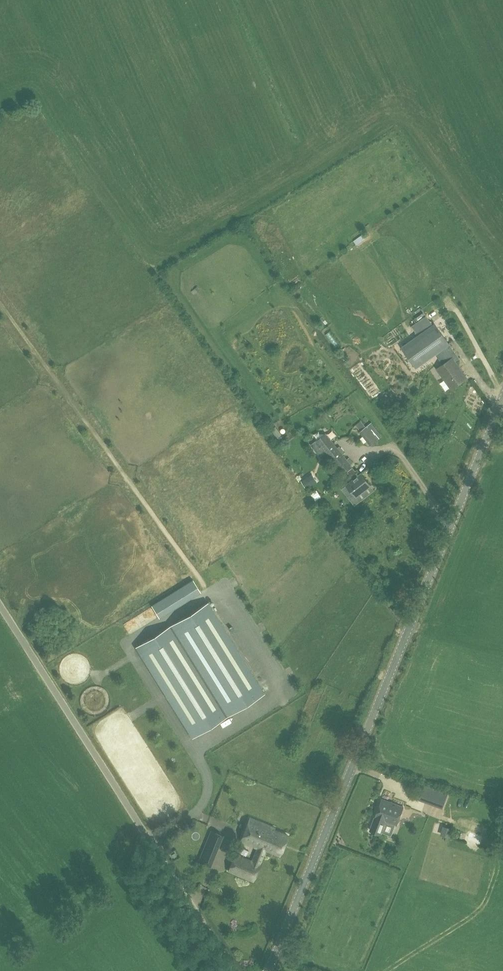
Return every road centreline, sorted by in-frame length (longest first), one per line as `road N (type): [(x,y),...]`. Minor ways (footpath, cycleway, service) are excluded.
road 1 (tertiary): [(265,970),(502,387)]
road 2 (unclassified): [(234,970),(0,609)]

